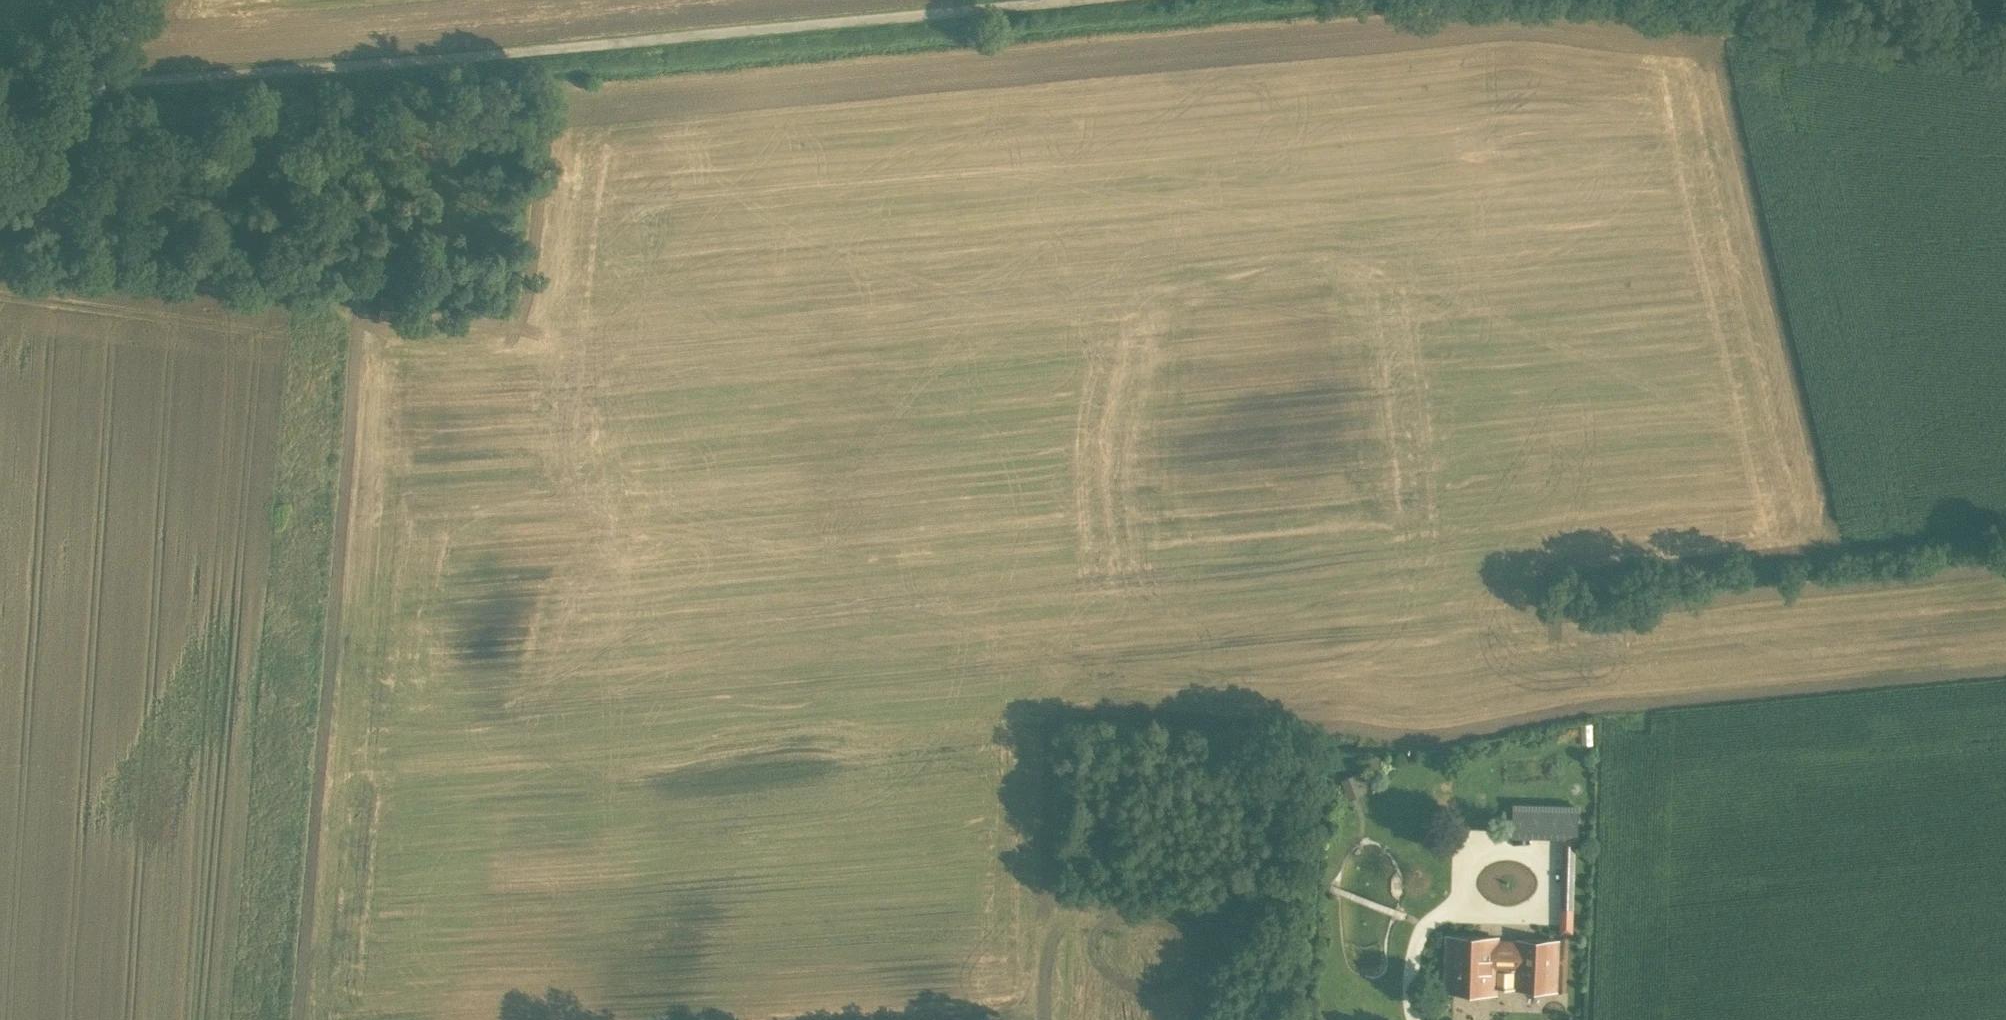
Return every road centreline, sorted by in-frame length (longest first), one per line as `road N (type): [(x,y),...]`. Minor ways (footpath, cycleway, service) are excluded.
road 1 (track): [(0,106),(52,81),(89,77),(1026,0)]

